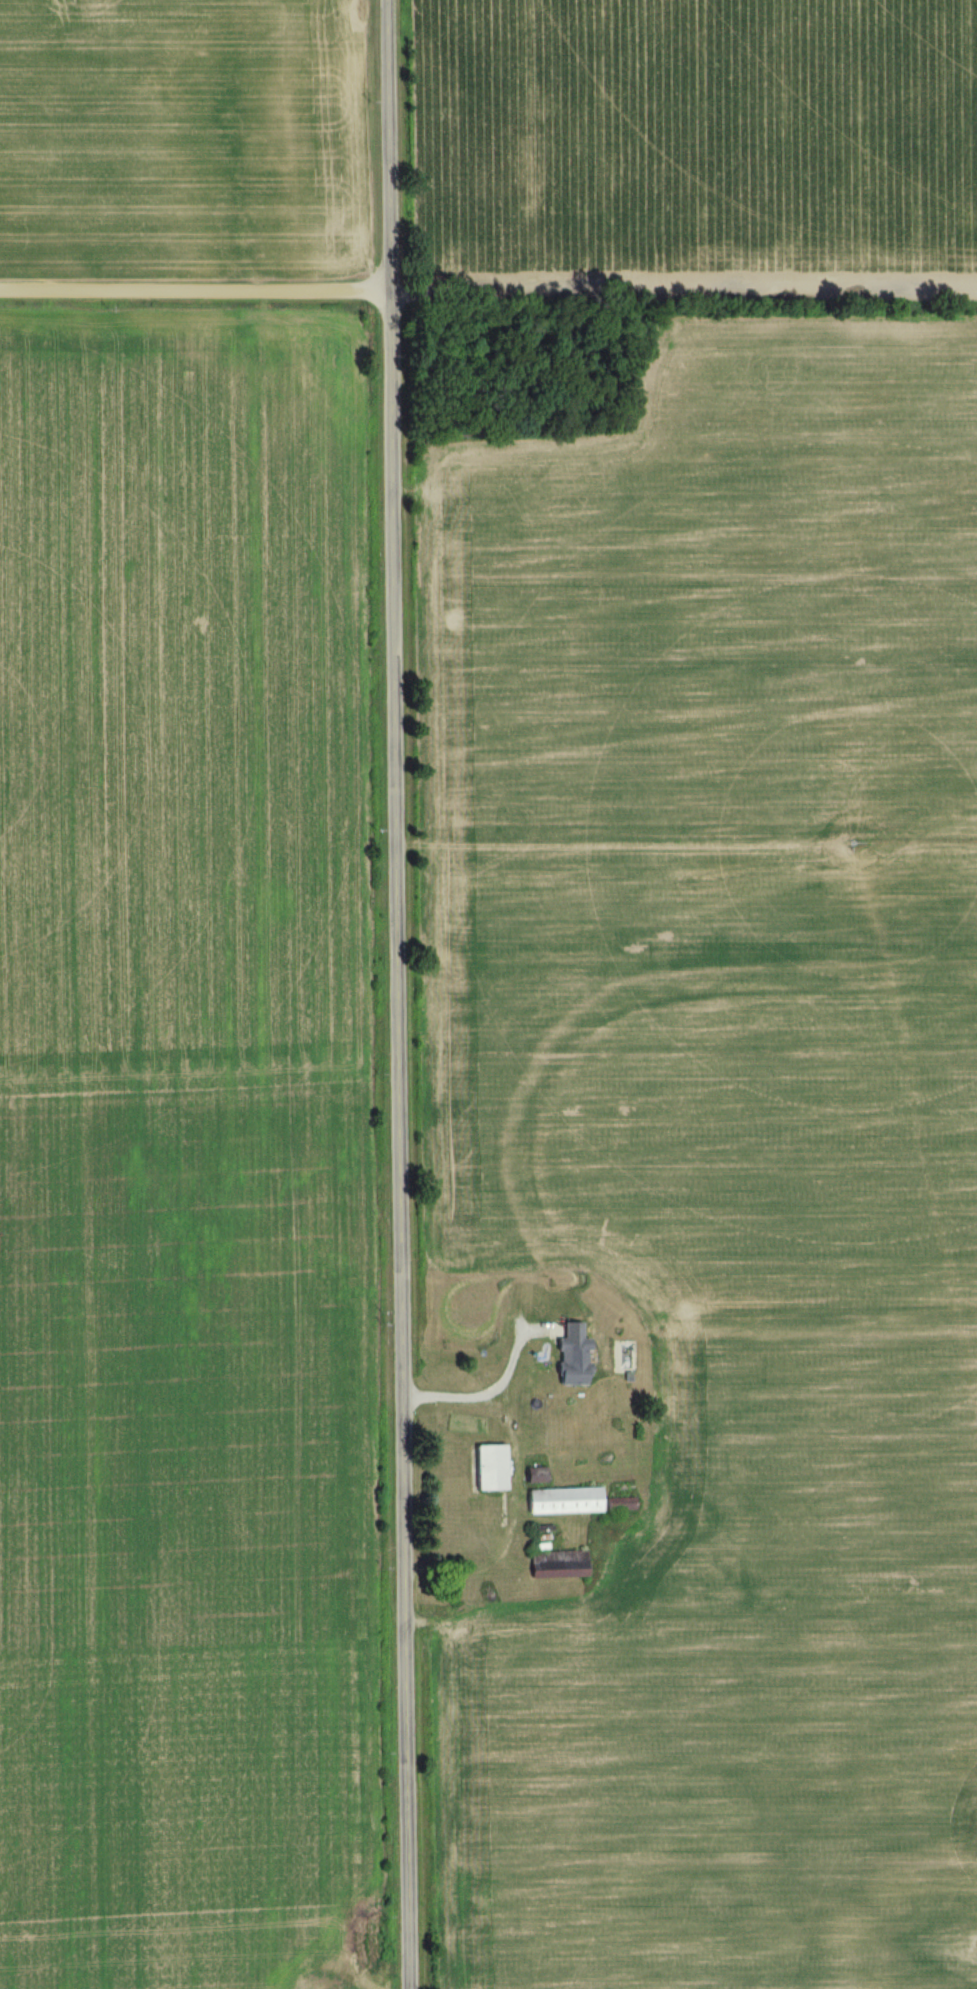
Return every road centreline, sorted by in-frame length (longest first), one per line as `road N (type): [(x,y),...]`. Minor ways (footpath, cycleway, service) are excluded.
road 1 (residential): [(407,1988),(383,0)]
road 2 (residential): [(0,283),(385,282)]

